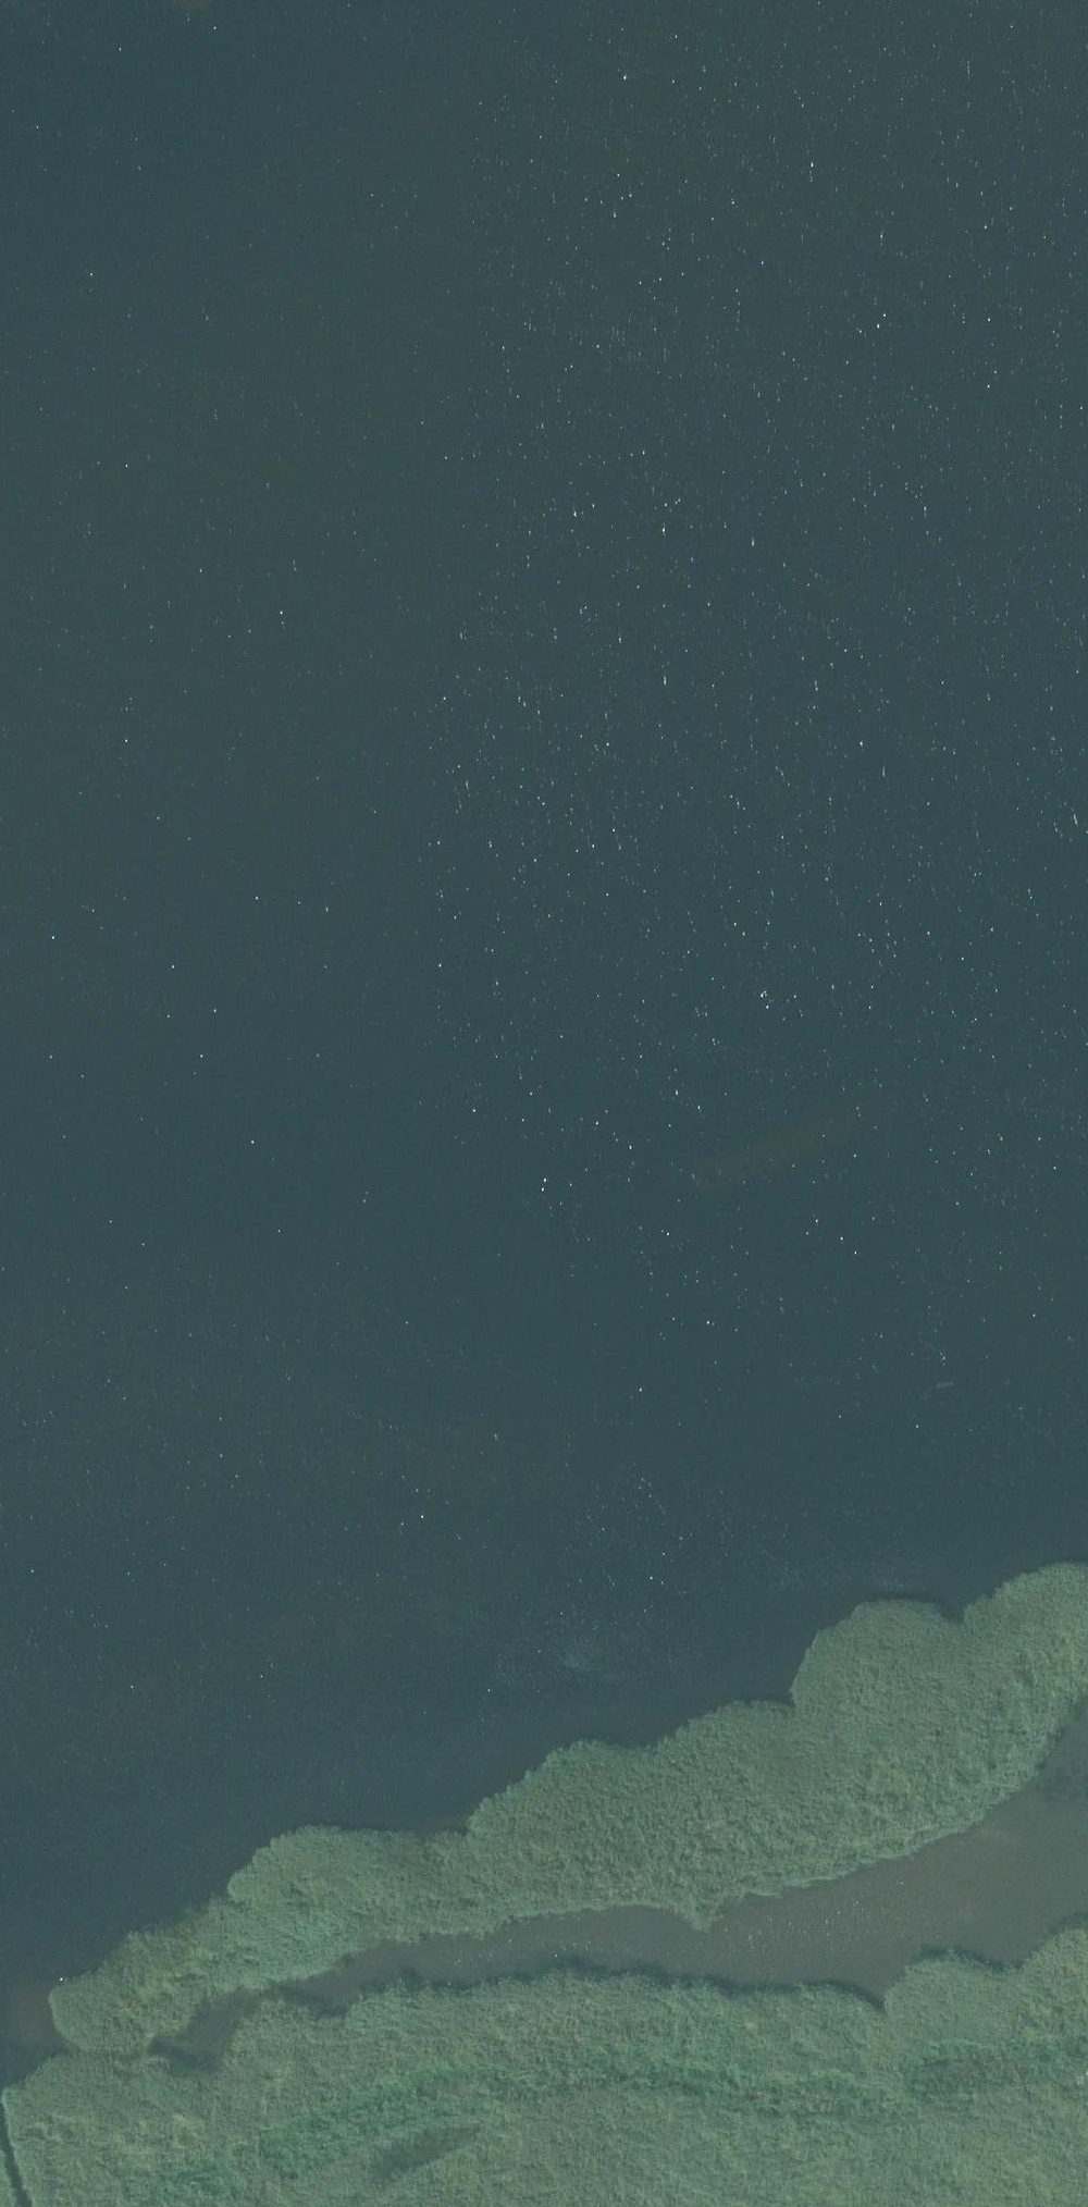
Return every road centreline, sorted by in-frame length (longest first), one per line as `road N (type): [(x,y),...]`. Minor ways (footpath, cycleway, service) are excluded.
road 1 (track): [(173,2206),(257,2156),(419,2094),(472,2084),(623,2072),(828,2101),(1087,2048)]

